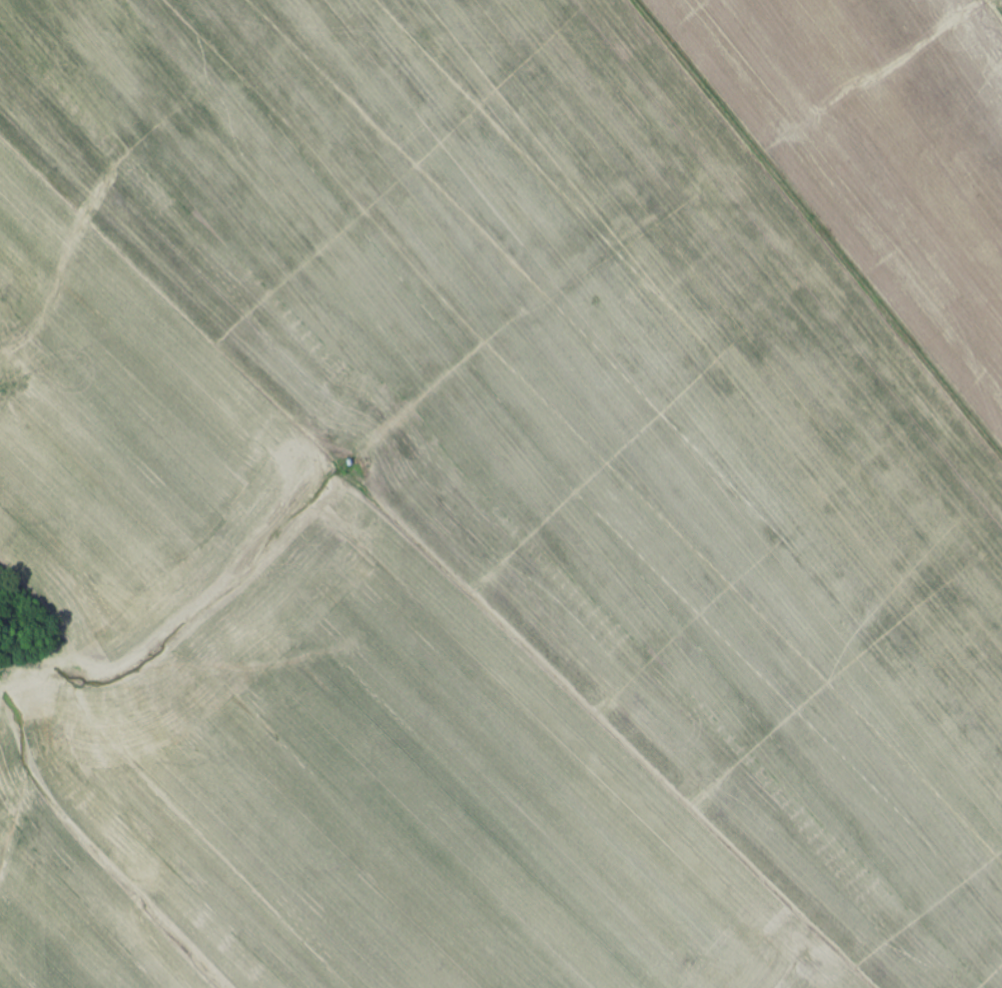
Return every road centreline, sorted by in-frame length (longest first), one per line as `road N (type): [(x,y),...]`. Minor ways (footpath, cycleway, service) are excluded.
road 1 (residential): [(1001,697),(979,660),(971,623),(565,0)]

